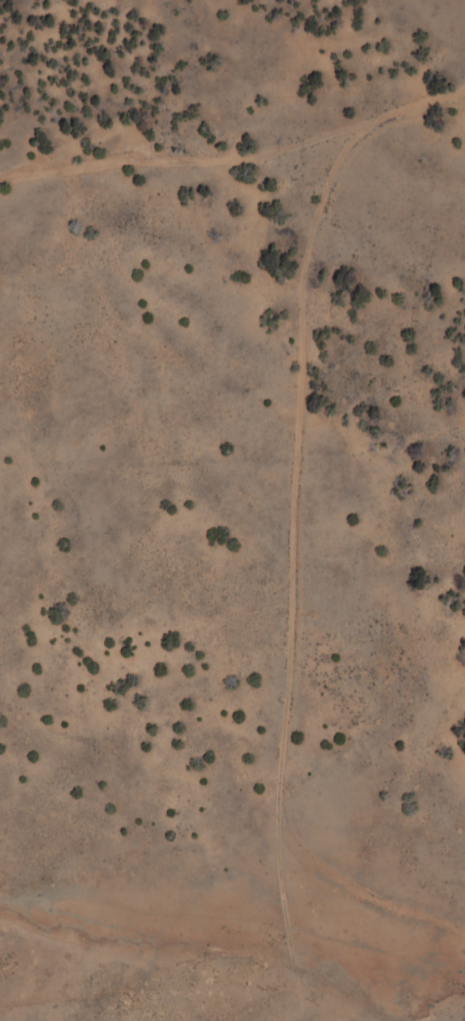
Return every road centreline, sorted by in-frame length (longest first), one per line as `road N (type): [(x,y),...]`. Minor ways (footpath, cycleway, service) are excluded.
road 1 (residential): [(310,1020),(299,991),(257,567),(330,252),(330,174)]
road 2 (residential): [(464,109),(330,174),(0,205)]

